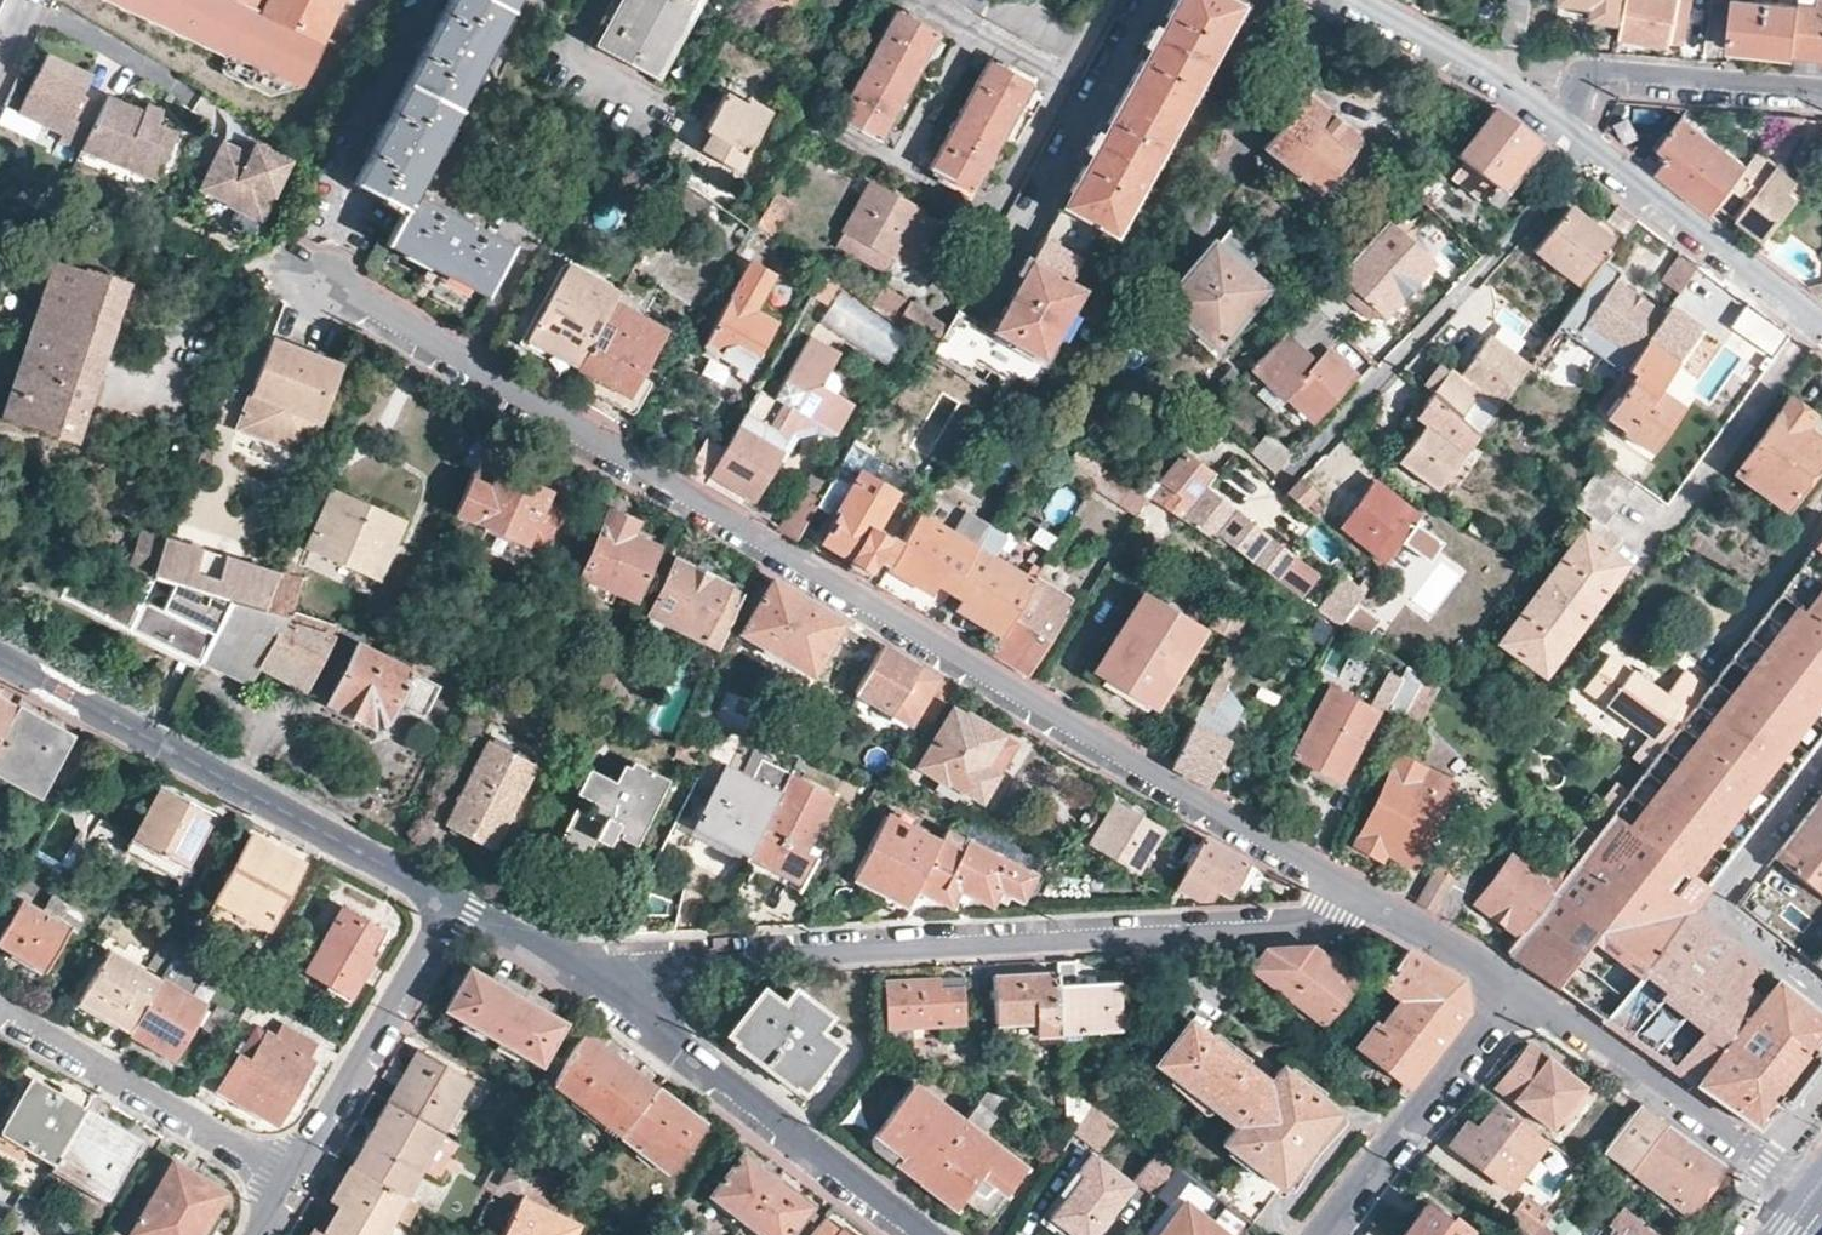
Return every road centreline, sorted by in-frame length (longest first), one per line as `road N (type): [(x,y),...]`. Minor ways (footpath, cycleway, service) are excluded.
road 1 (residential): [(1340,883),(347,288),(287,264)]
road 2 (residential): [(1340,883),(1312,921),(1289,927),(697,958),(650,973),(624,993)]
road 3 (residential): [(0,660),(450,901)]
road 4 (residential): [(1288,474),(1591,146)]
road 5 (residential): [(932,1234),(624,993)]
road 6 (residential): [(1515,986),(1814,1198)]
road 7 (residential): [(294,1172),(0,1005)]
road 8 (residential): [(1821,760),(1717,905),(1821,996)]
road 9 (residential): [(1321,1234),(1515,986)]
road 10 (residential): [(294,1172),(450,901)]
road 11 (residential): [(1821,87),(1598,68),(1585,73),(1565,124)]
road 12 (residential): [(1591,146),(1821,324)]
road 13 (residential): [(1360,0),(1565,124)]
road 14 (residential): [(1515,986),(1340,883)]
road 15 (residential): [(450,901),(624,993)]

